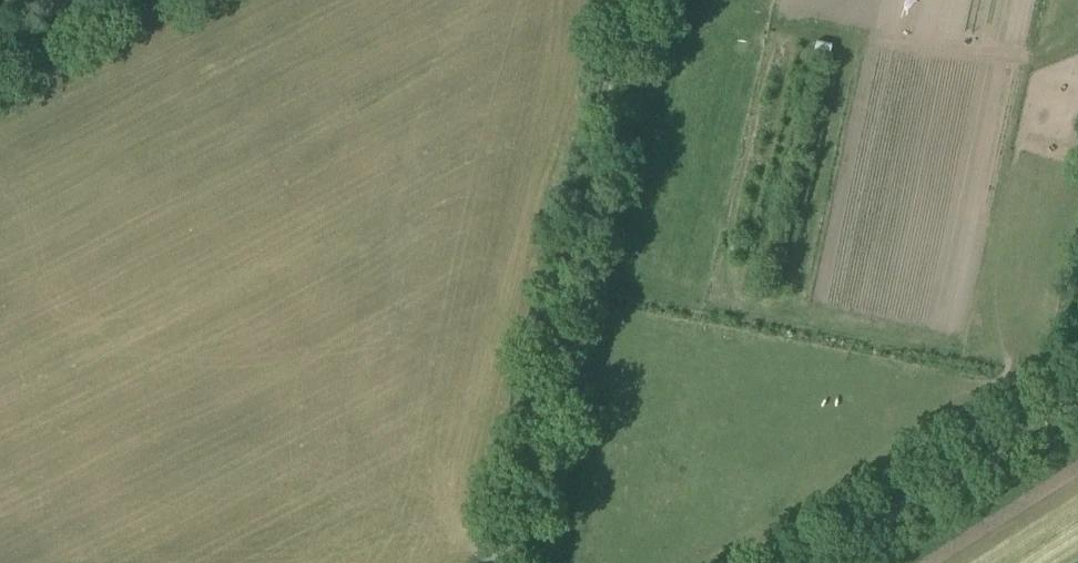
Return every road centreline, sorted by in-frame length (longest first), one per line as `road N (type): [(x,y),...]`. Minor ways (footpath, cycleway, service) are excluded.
road 1 (track): [(514,562),(636,0)]
road 2 (unclassified): [(812,562),(1077,396)]
road 3 (track): [(131,0),(0,67)]

